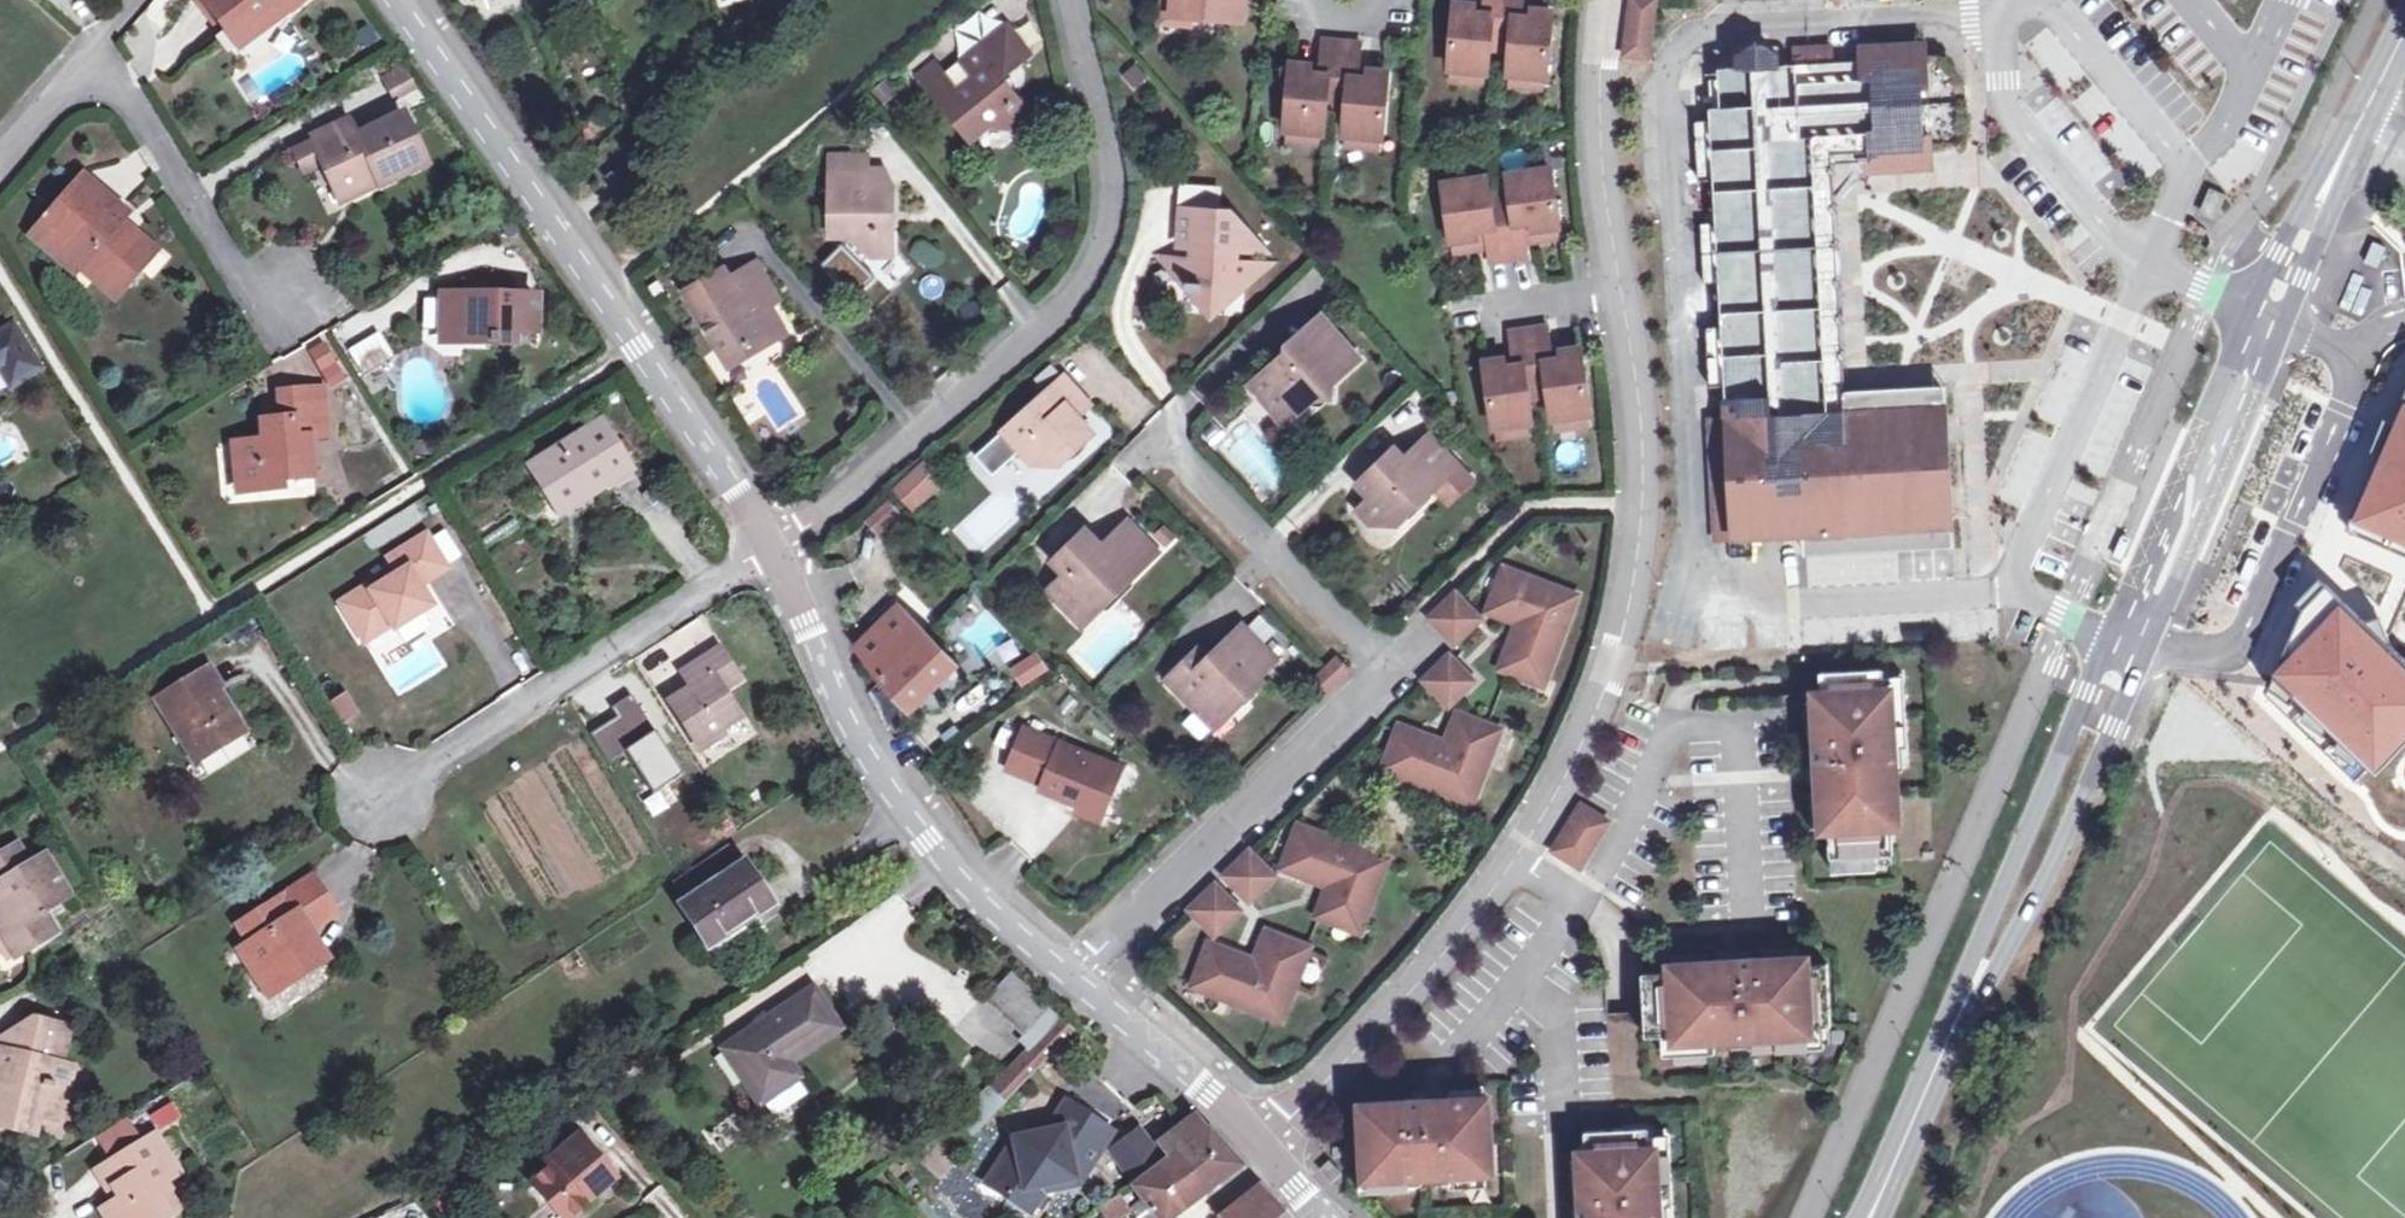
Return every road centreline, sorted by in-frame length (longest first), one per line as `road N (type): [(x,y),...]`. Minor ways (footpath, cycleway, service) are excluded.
road 1 (residential): [(1260,1144),(1399,998),(1511,862),(1577,750),(1620,636),(1642,503),(1639,413),(1602,186),(1597,86),(1605,0)]
road 2 (secondary): [(2352,132),(2314,169),(2265,262),(2126,605),(2106,631),(1970,951),(1958,1012)]
road 3 (residential): [(771,548),(1050,313),(1091,257),(1106,188),(1069,0)]
road 4 (residential): [(771,548),(552,219),(393,0)]
road 5 (residential): [(1064,969),(930,836),(879,768),(771,548)]
road 6 (residential): [(376,805),(771,548)]
road 7 (residential): [(1064,969),(1378,666)]
road 8 (secondary): [(1958,1012),(2053,864),(2145,640)]
road 9 (residential): [(2145,640),(2211,653),(2247,634),(2361,355)]
road 10 (secondary): [(2145,640),(2291,295)]
road 11 (residential): [(274,310),(96,40)]
road 12 (residential): [(1378,666),(1160,436)]
road 13 (residential): [(1260,1144),(1064,969)]
road 14 (secondary): [(1958,1012),(1865,1217)]
road 15 (secondary): [(2291,295),(2338,191),(2352,132)]
road 16 (residential): [(0,153),(96,40)]
road 17 (secondary): [(2404,19),(2352,132)]

